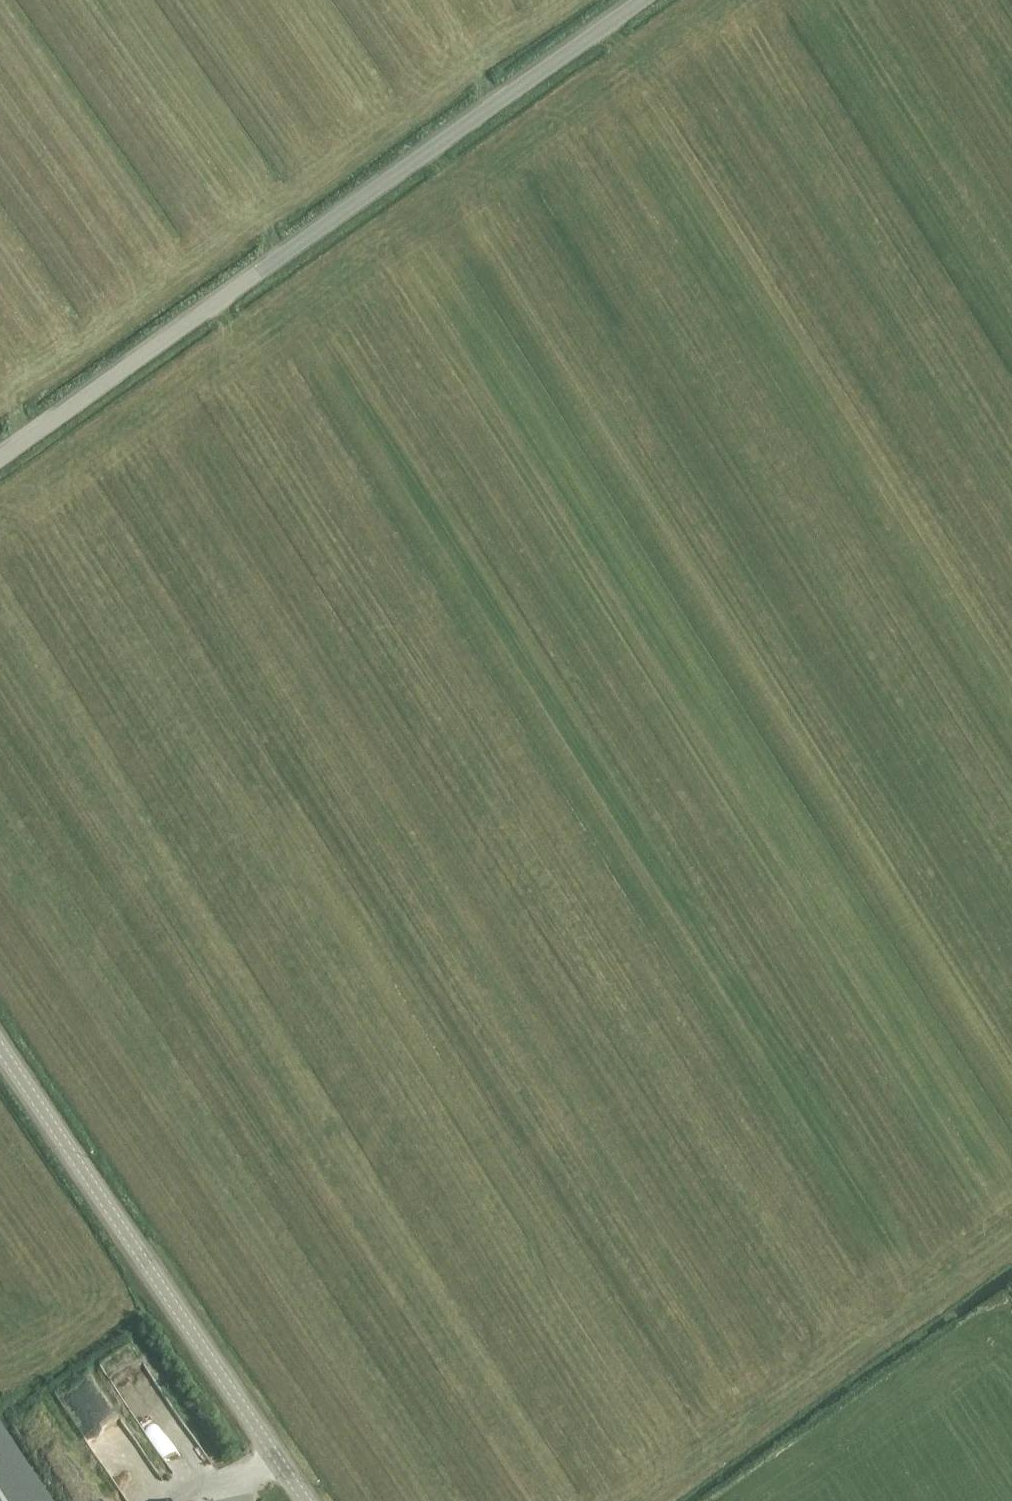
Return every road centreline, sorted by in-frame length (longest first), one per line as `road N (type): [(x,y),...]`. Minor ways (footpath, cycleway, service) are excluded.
road 1 (unclassified): [(0,448),(632,0)]
road 2 (unclassified): [(316,1500),(0,1038)]

